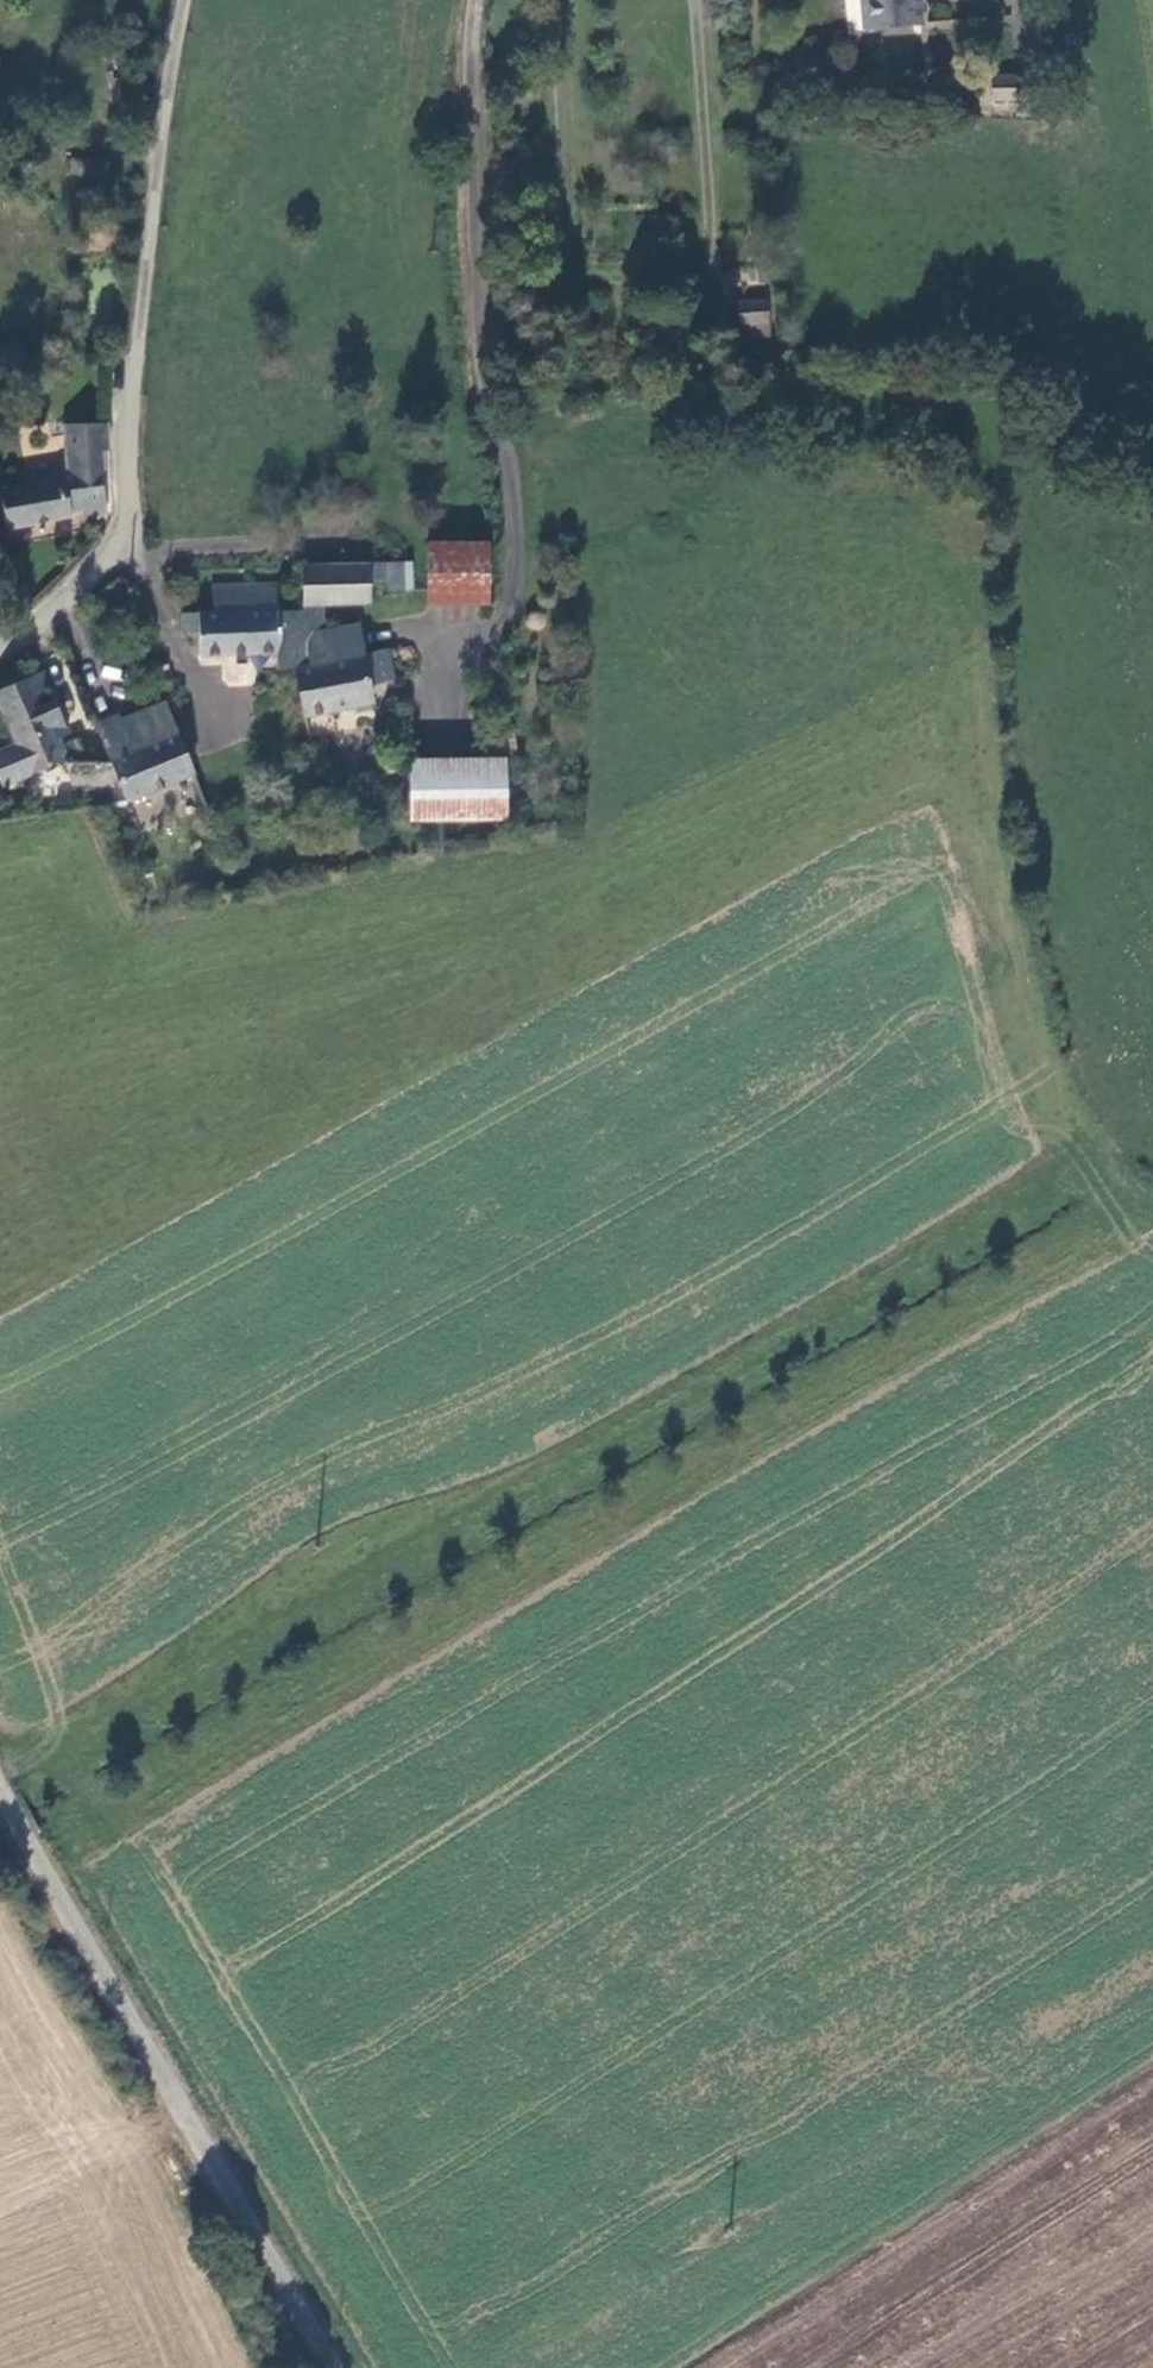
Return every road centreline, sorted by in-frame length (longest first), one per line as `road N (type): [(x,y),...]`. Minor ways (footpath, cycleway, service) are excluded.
road 1 (unclassified): [(0,1785),(330,2367)]

